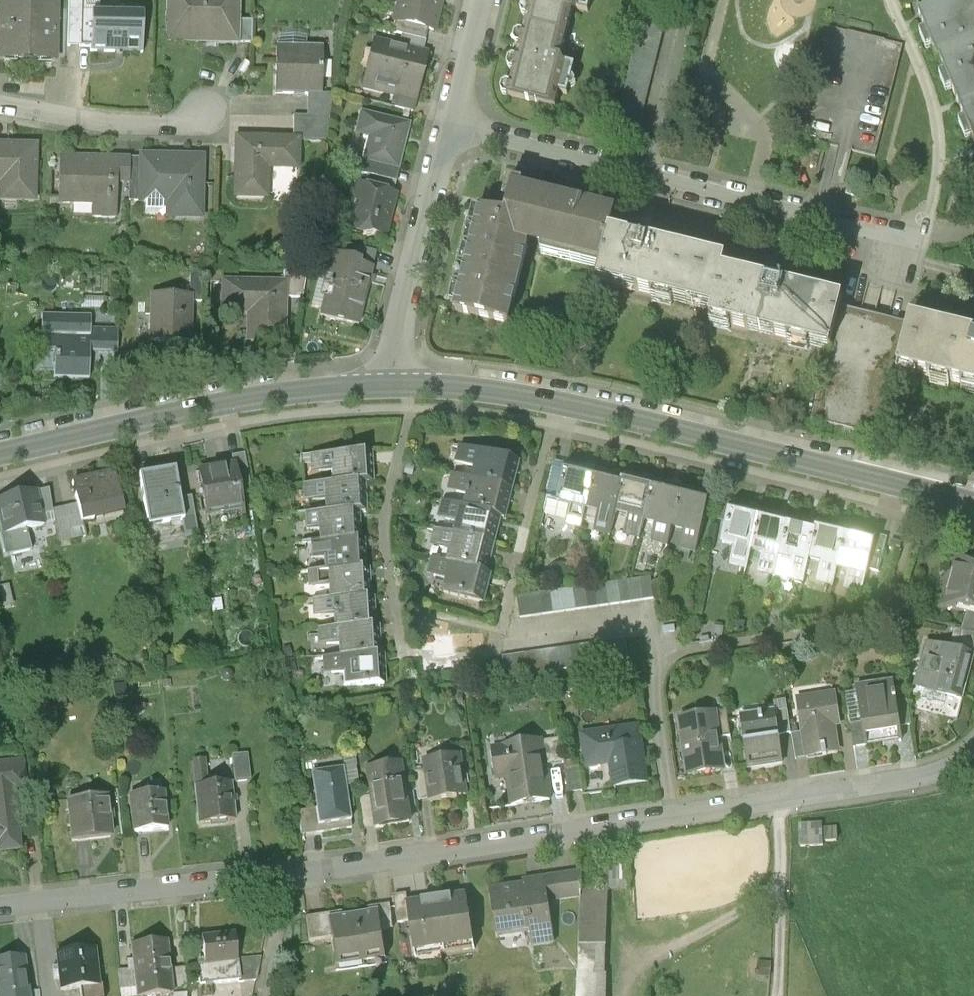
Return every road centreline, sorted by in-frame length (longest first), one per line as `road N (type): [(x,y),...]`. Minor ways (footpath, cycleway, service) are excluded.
road 1 (residential): [(0,906),(290,875),(675,818),(933,775),(973,754)]
road 2 (tertiary): [(973,506),(558,405),(391,385)]
road 3 (tertiary): [(391,385),(278,395),(0,454)]
road 4 (residential): [(391,385),(395,338),(481,0)]
road 5 (residential): [(0,101),(174,127),(200,114)]
road 6 (track): [(779,801),(780,995)]
road 7 (track): [(781,887),(652,957)]

